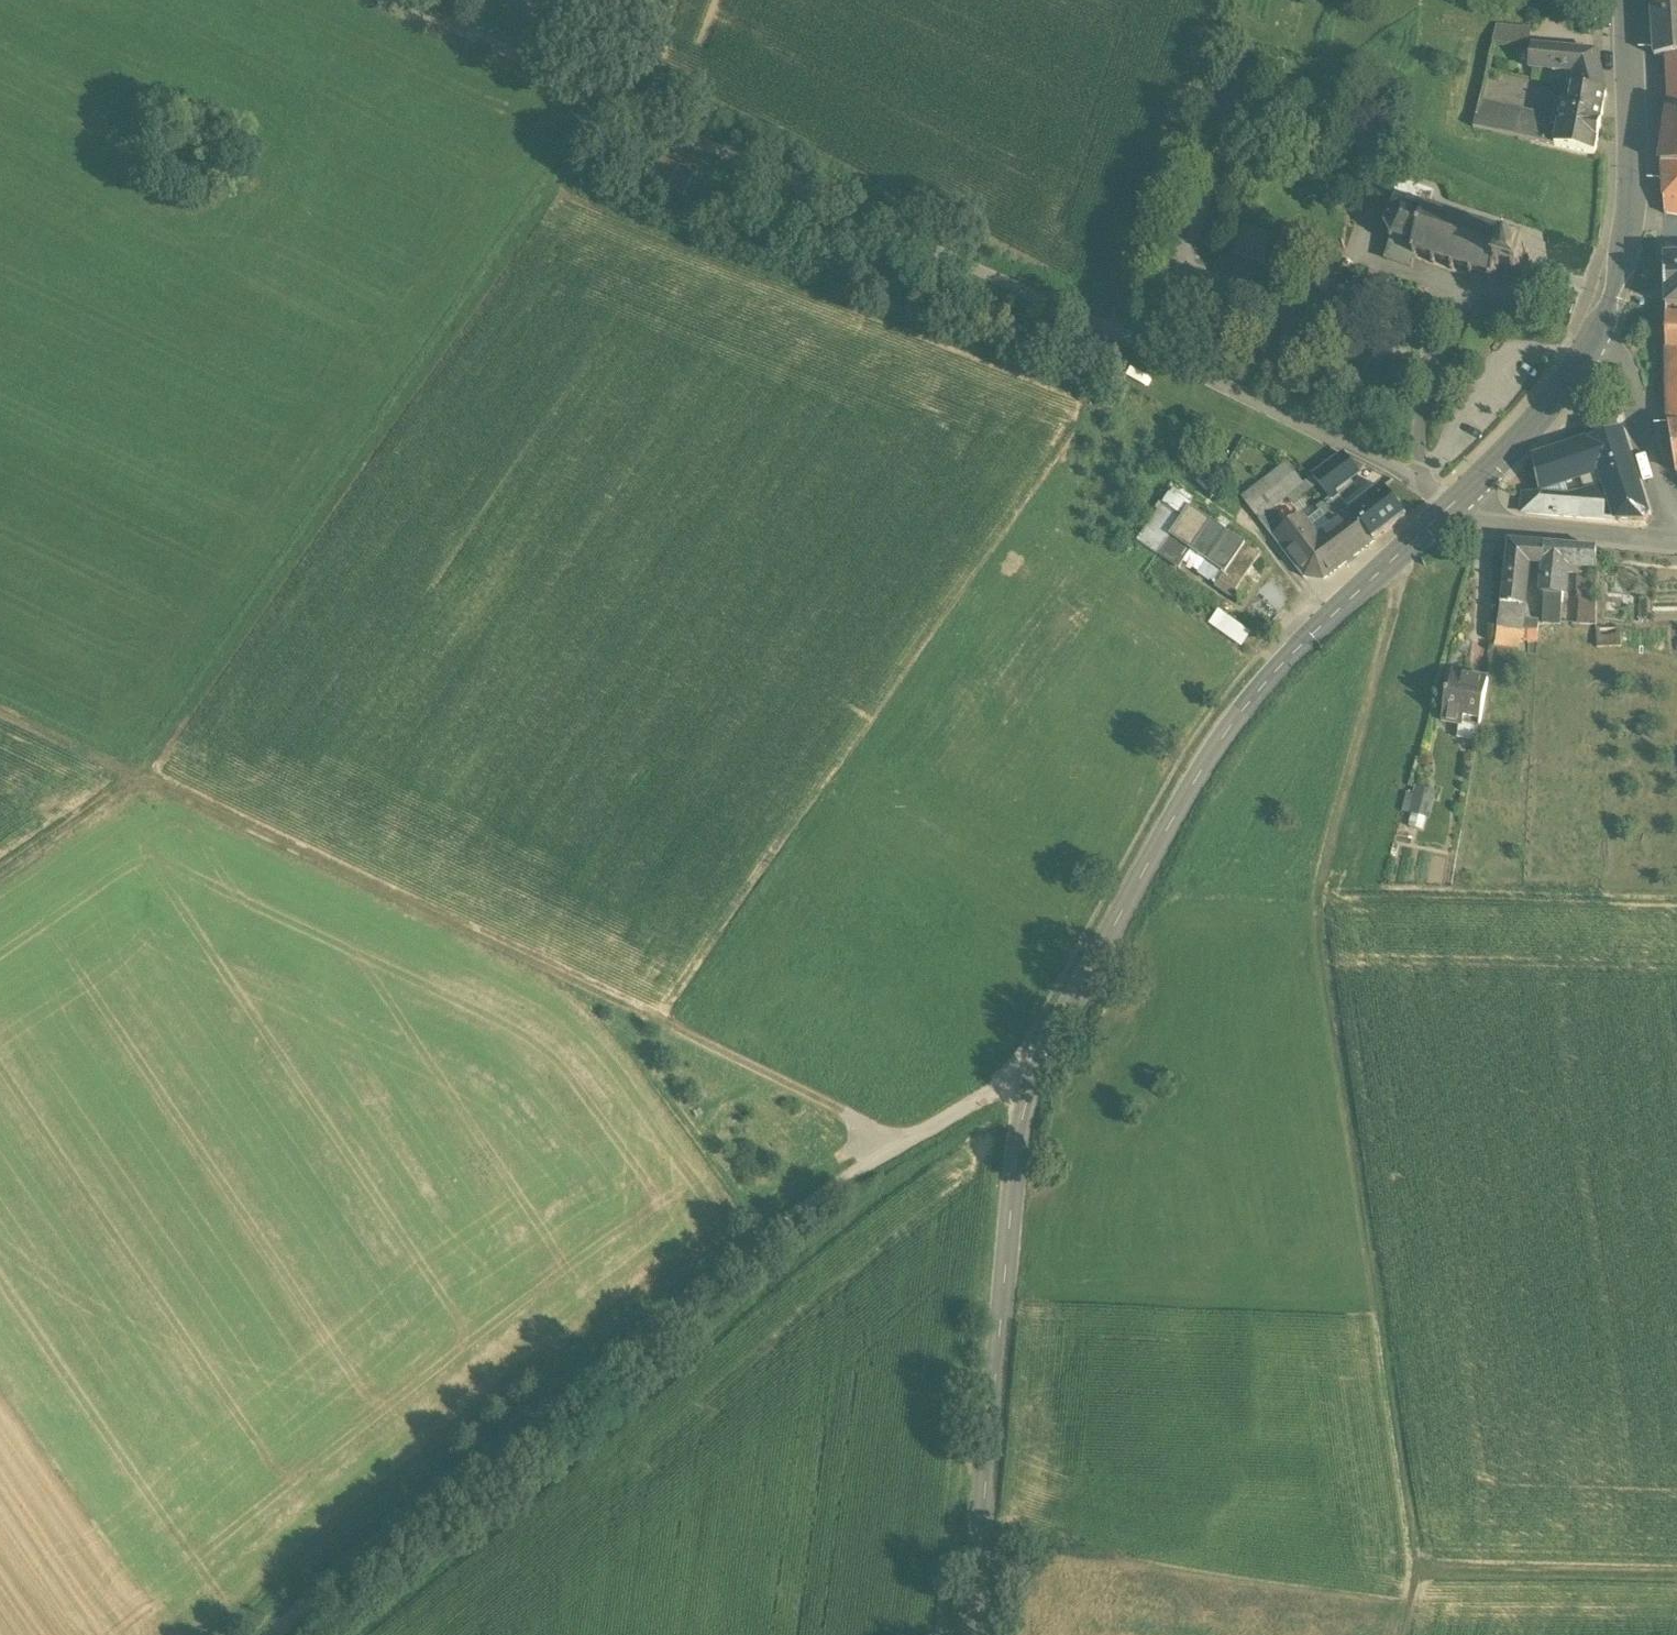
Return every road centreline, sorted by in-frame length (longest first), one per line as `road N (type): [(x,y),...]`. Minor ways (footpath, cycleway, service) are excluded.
road 1 (track): [(1456,498),(1034,292),(384,0)]
road 2 (track): [(1392,561),(1398,587),(1358,798),(1316,901),(1412,1570),(1399,1634)]
road 3 (track): [(1032,1082),(904,1140),(757,1237),(593,1358),(272,1634)]
road 4 (track): [(904,1140),(134,776)]
road 5 (track): [(139,779),(611,97)]
road 6 (secondary): [(1032,1082),(1228,730),(1307,636),(1456,498)]
road 7 (secondary): [(1032,1082),(969,1634)]
road 8 (secondary): [(1594,340),(1624,245),(1631,0)]
road 9 (track): [(1402,1617),(1123,1581)]
road 10 (track): [(1676,1578),(1412,1570)]
road 11 (residential): [(1456,498),(1515,530),(1676,547)]
road 12 (secondary): [(1456,498),(1546,412),(1594,340)]
road 13 (residential): [(1594,340),(1625,377),(1676,525)]
road 14 (track): [(0,868),(134,776)]
road 15 (track): [(0,713),(134,776)]

